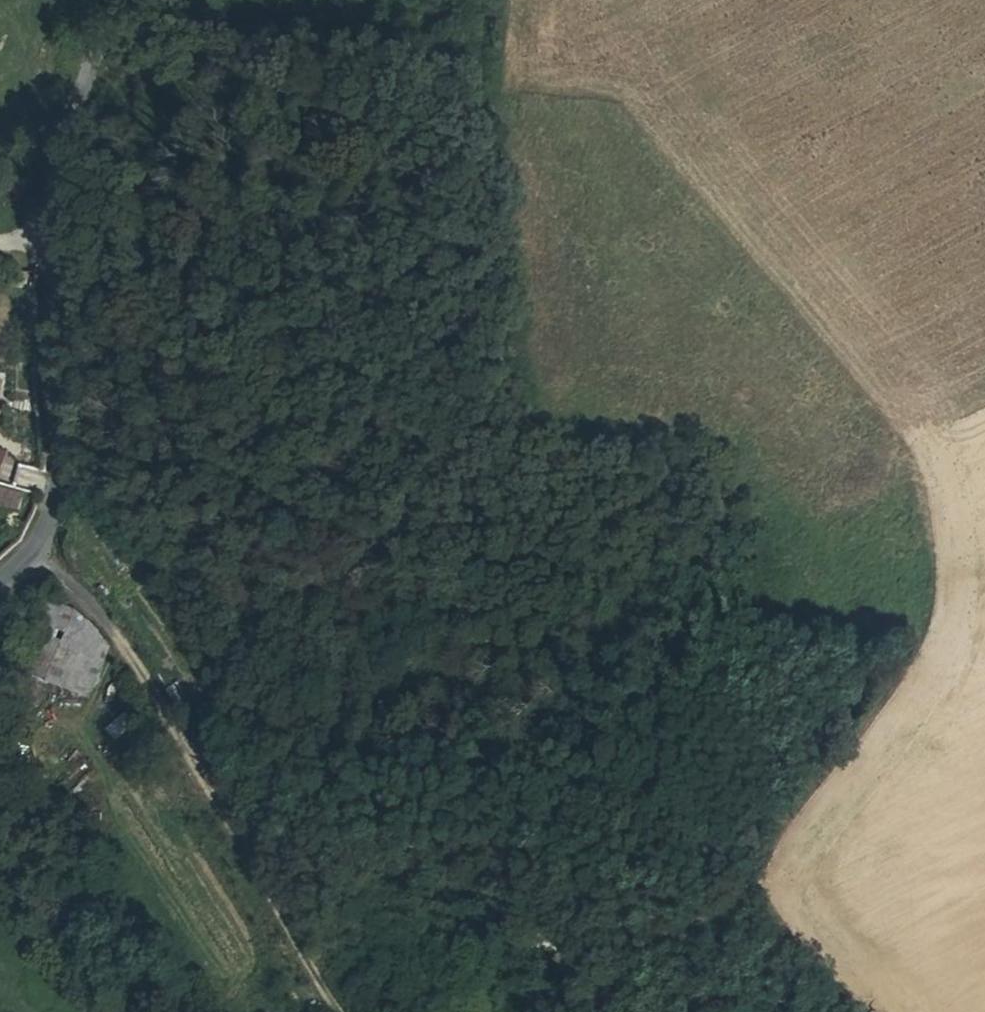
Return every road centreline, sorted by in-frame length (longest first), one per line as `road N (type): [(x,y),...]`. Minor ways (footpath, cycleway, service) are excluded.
road 1 (track): [(125,0),(57,157),(46,330),(55,464),(37,543)]
road 2 (track): [(336,1011),(37,543)]

